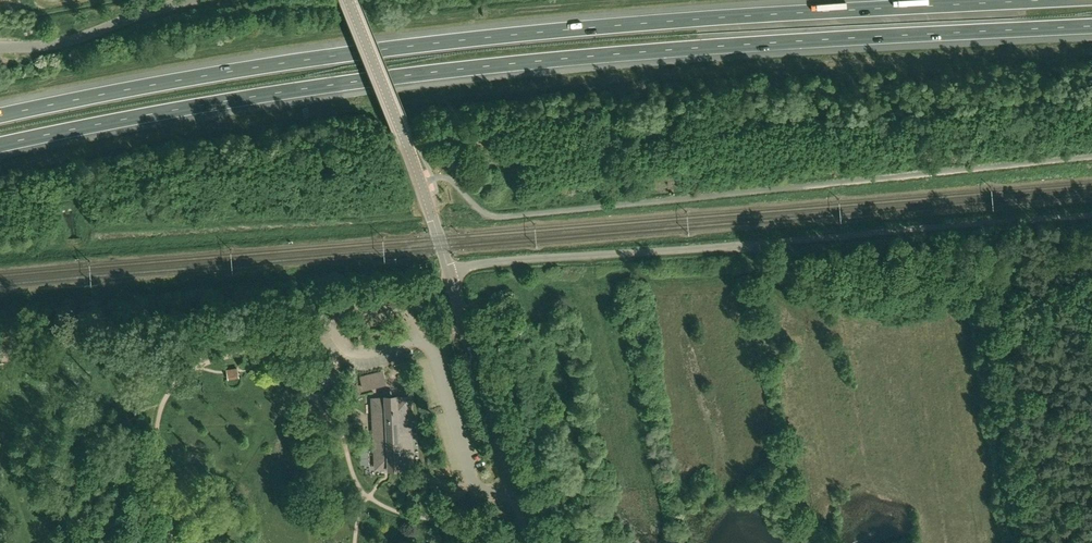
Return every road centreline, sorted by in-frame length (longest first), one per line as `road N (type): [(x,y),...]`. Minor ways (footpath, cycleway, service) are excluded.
road 1 (motorway): [(0,147),(433,73),(1091,26)]
road 2 (motorway): [(986,0),(423,42),(0,114)]
road 3 (unclassified): [(450,273),(1091,216)]
road 4 (tertiary): [(450,273),(348,0)]
road 5 (tertiary): [(530,542),(450,273)]
road 6 (unclassified): [(0,46),(64,43),(190,0)]

